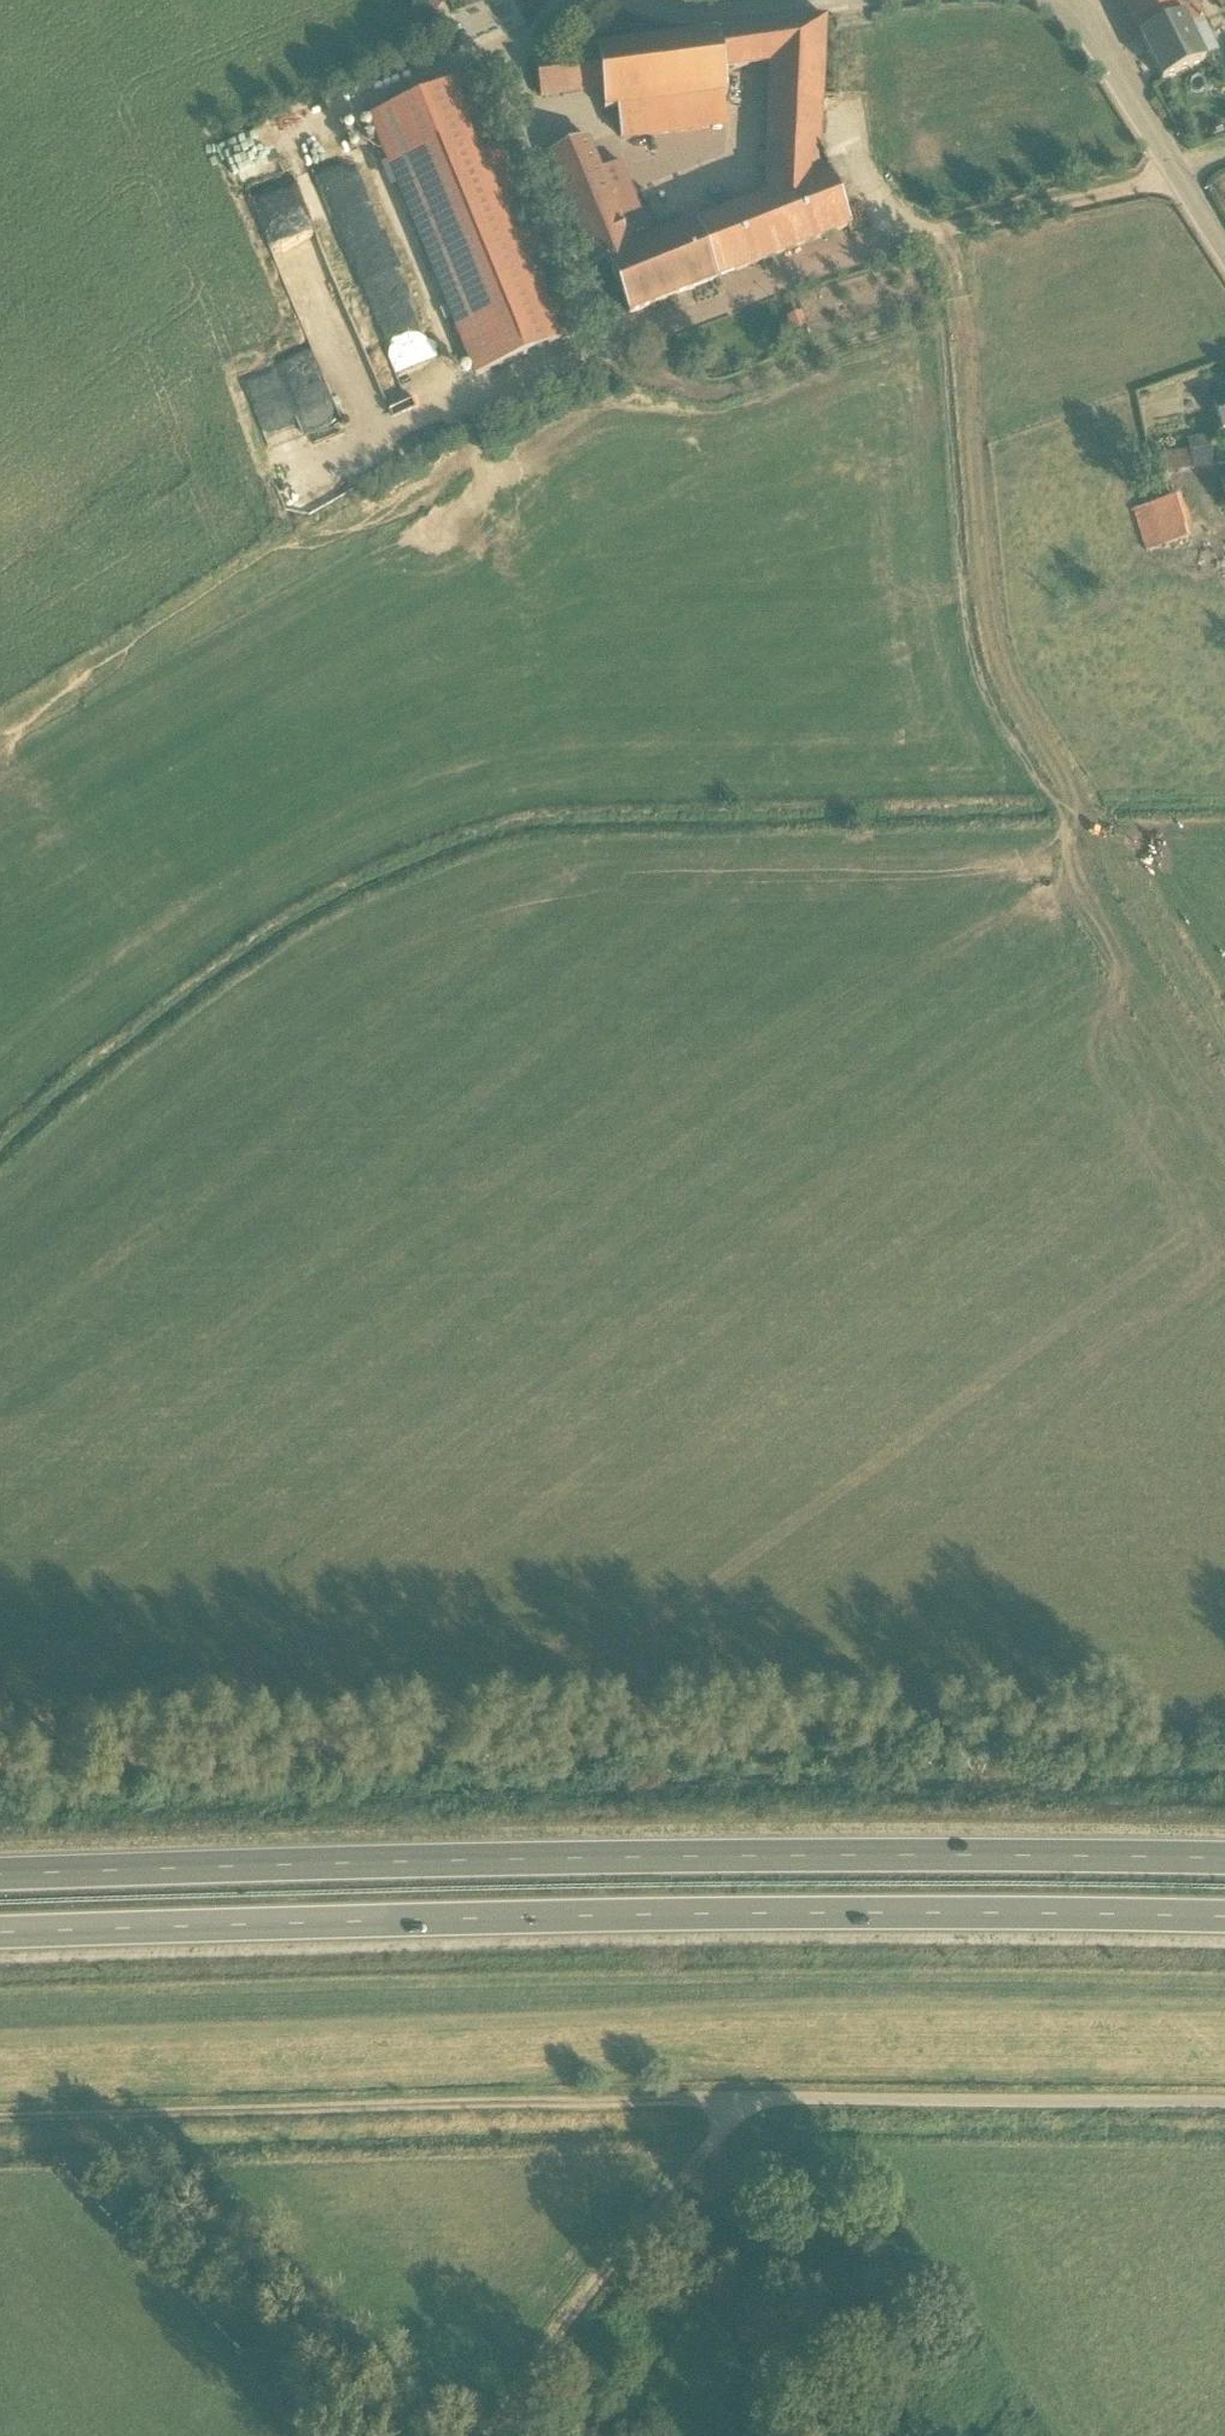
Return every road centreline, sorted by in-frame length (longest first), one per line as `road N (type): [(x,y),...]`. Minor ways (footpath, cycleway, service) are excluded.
road 1 (track): [(0,2041),(841,2001),(1224,2003)]
road 2 (trunk): [(1224,1858),(1001,1852),(0,1874)]
road 3 (trunk): [(0,1937),(1005,1917),(1224,1922)]
road 4 (track): [(0,2117),(744,2101),(615,2251),(496,2435)]
road 5 (track): [(1224,1039),(1012,696),(987,610),(956,267),(940,235),(1178,176)]
road 6 (unclassified): [(744,2101),(1224,2106)]
road 7 (residential): [(1178,176),(1094,38),(1060,0)]
road 8 (residential): [(837,0),(731,15),(642,0)]

